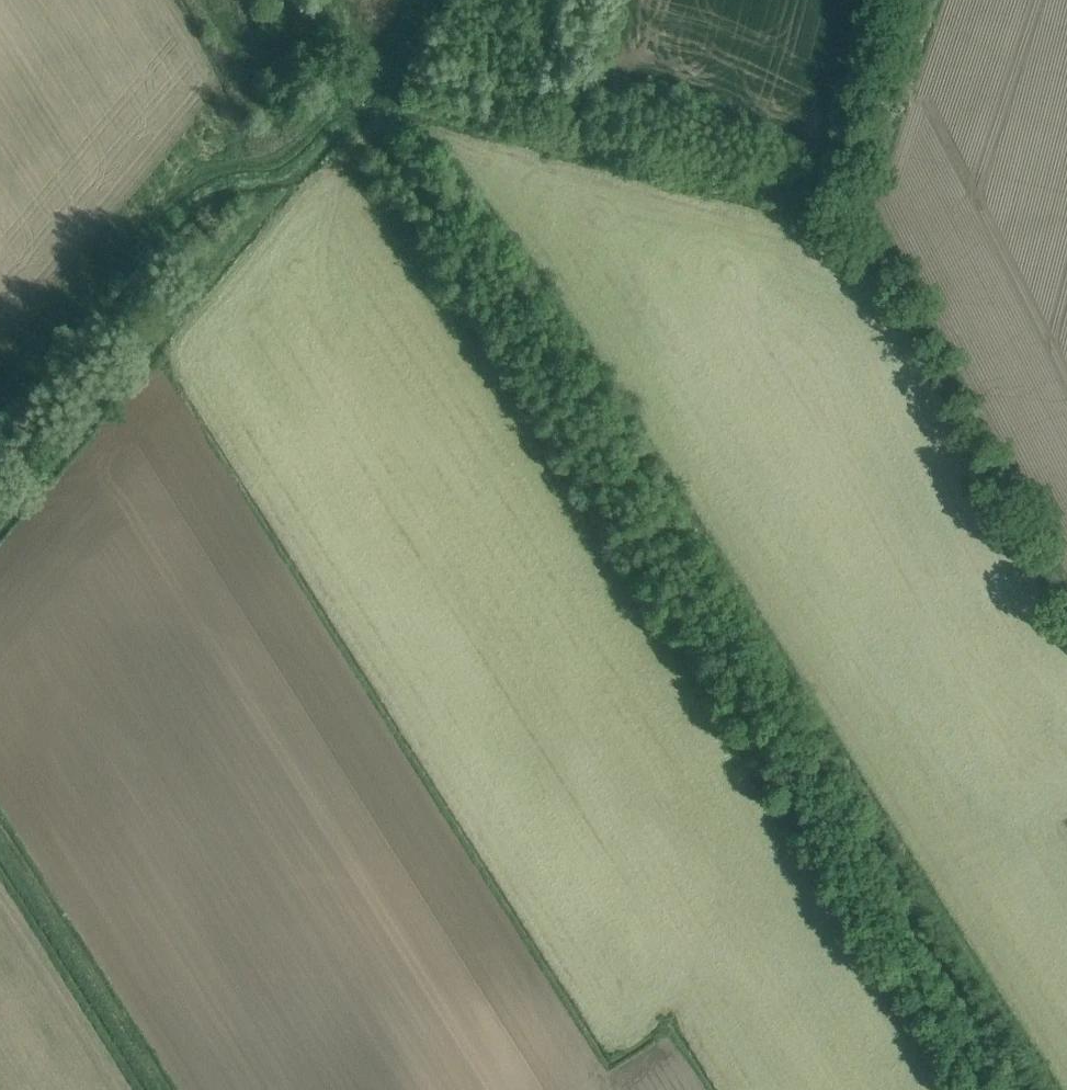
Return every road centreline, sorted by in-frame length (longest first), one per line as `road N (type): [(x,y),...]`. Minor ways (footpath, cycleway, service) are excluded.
road 1 (track): [(169,1089),(0,827)]

